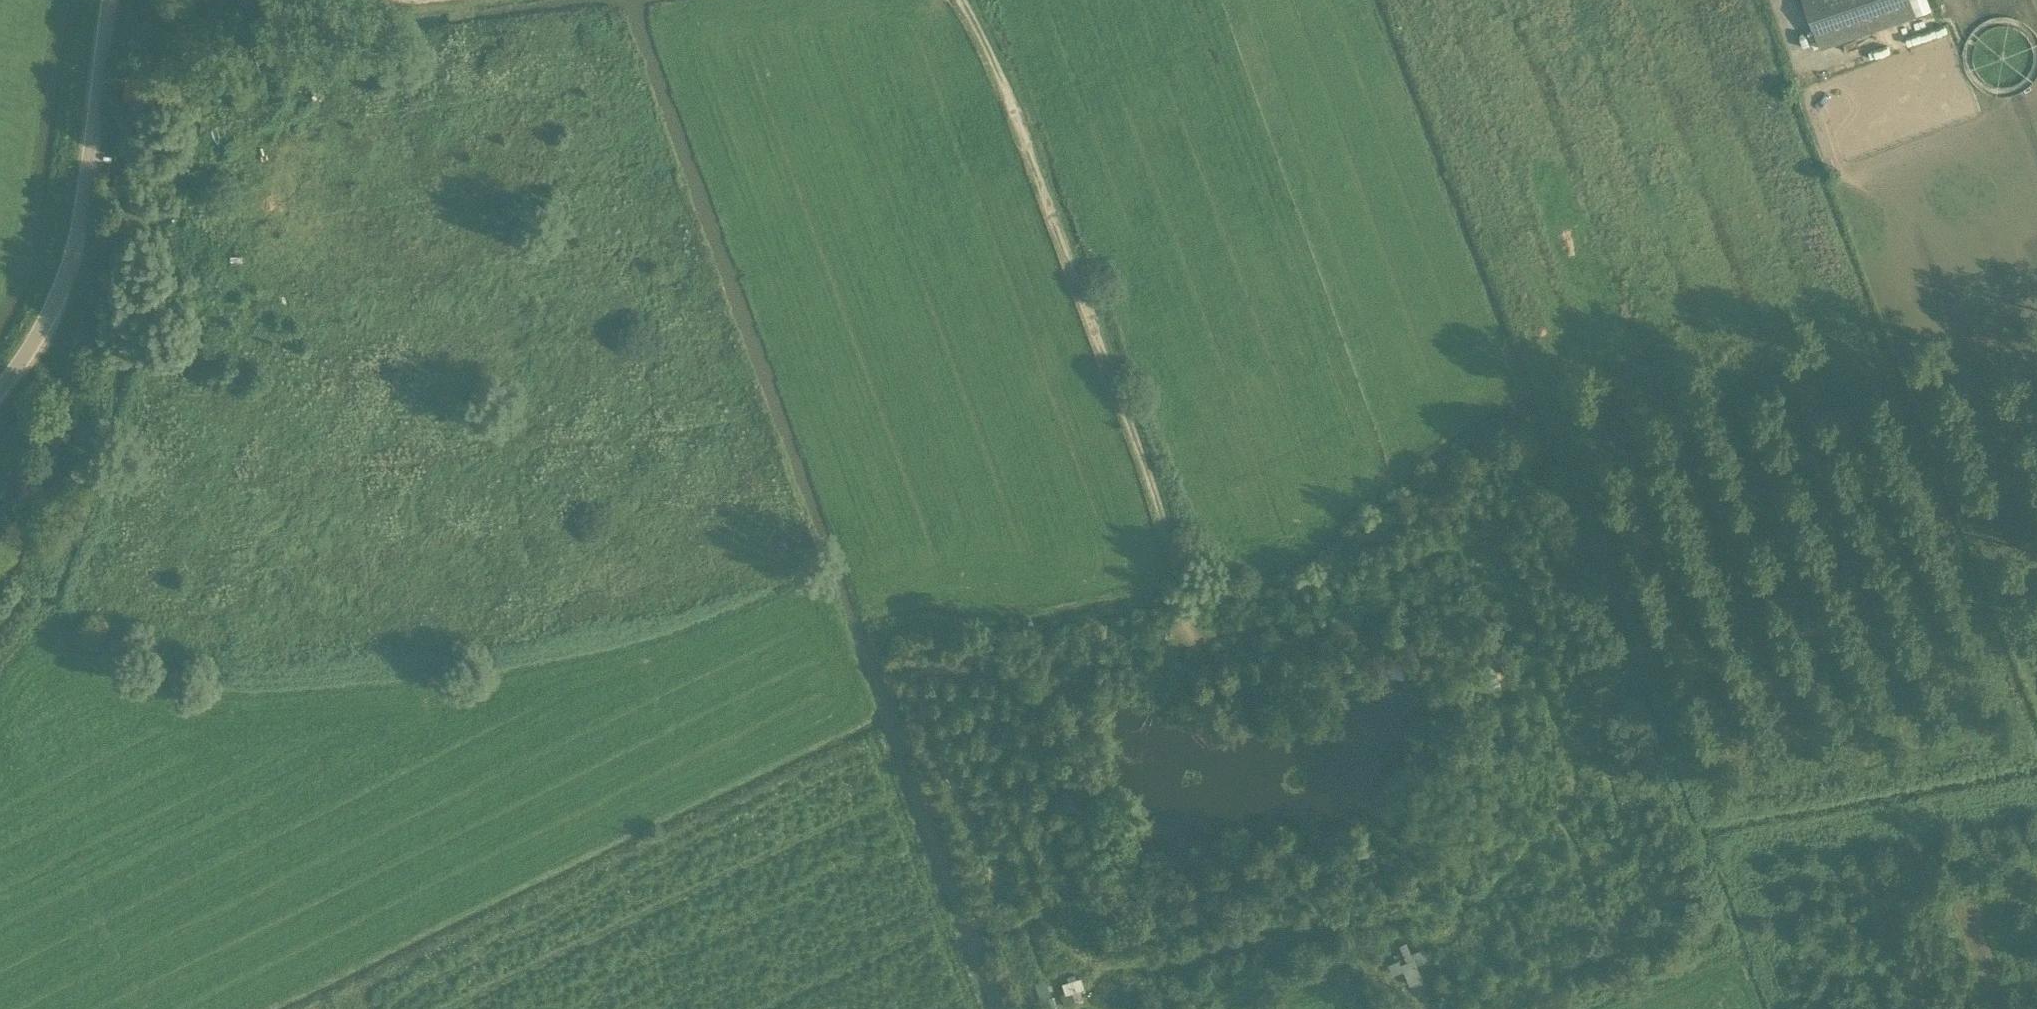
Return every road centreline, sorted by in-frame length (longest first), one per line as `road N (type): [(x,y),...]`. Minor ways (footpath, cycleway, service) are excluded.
road 1 (unclassified): [(0,398),(52,323),(68,276),(109,0)]

